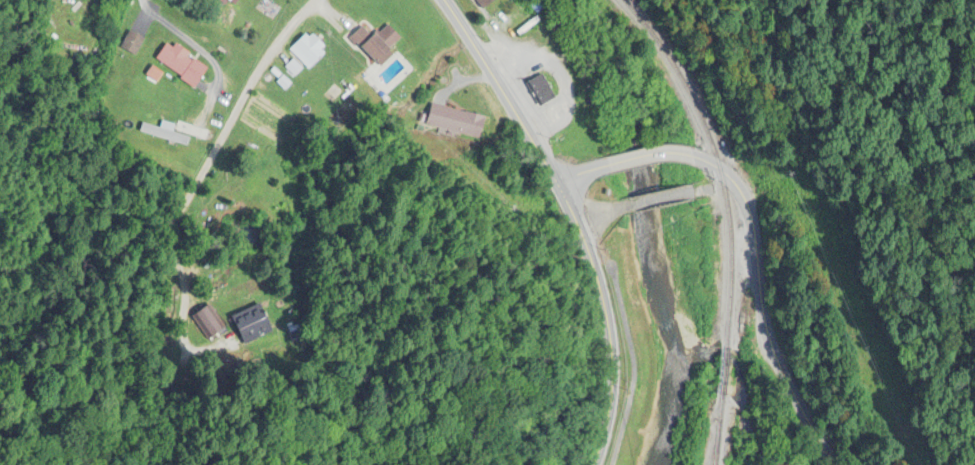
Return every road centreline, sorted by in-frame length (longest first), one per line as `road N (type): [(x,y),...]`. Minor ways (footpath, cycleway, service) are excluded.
road 1 (secondary): [(590,464),(609,364),(578,222),(564,182),(441,0)]
road 2 (residential): [(178,362),(184,208),(252,76),(317,0)]
road 3 (tertiary): [(836,464),(763,346),(752,245),(730,189),(718,171),(680,156)]

